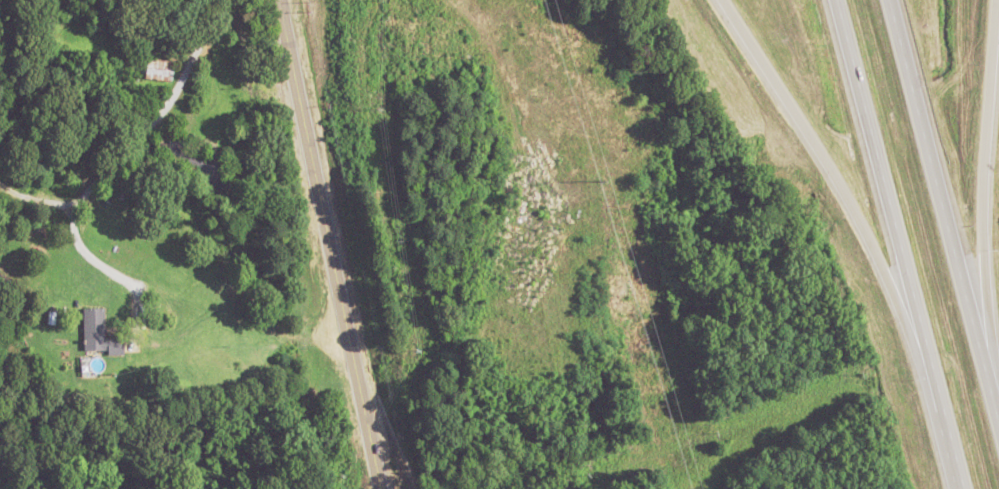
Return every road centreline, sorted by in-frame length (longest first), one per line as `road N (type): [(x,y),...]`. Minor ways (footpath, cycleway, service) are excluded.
road 1 (motorway): [(835,0),(963,488)]
road 2 (primary): [(382,488),(282,0)]
road 3 (motorway): [(725,0),(857,215),(948,433)]
road 4 (motorway): [(998,427),(889,0)]
road 5 (motorway): [(998,403),(978,239),(987,0)]
road 6 (residential): [(222,0),(187,76),(93,186),(72,200),(23,197),(0,185)]

